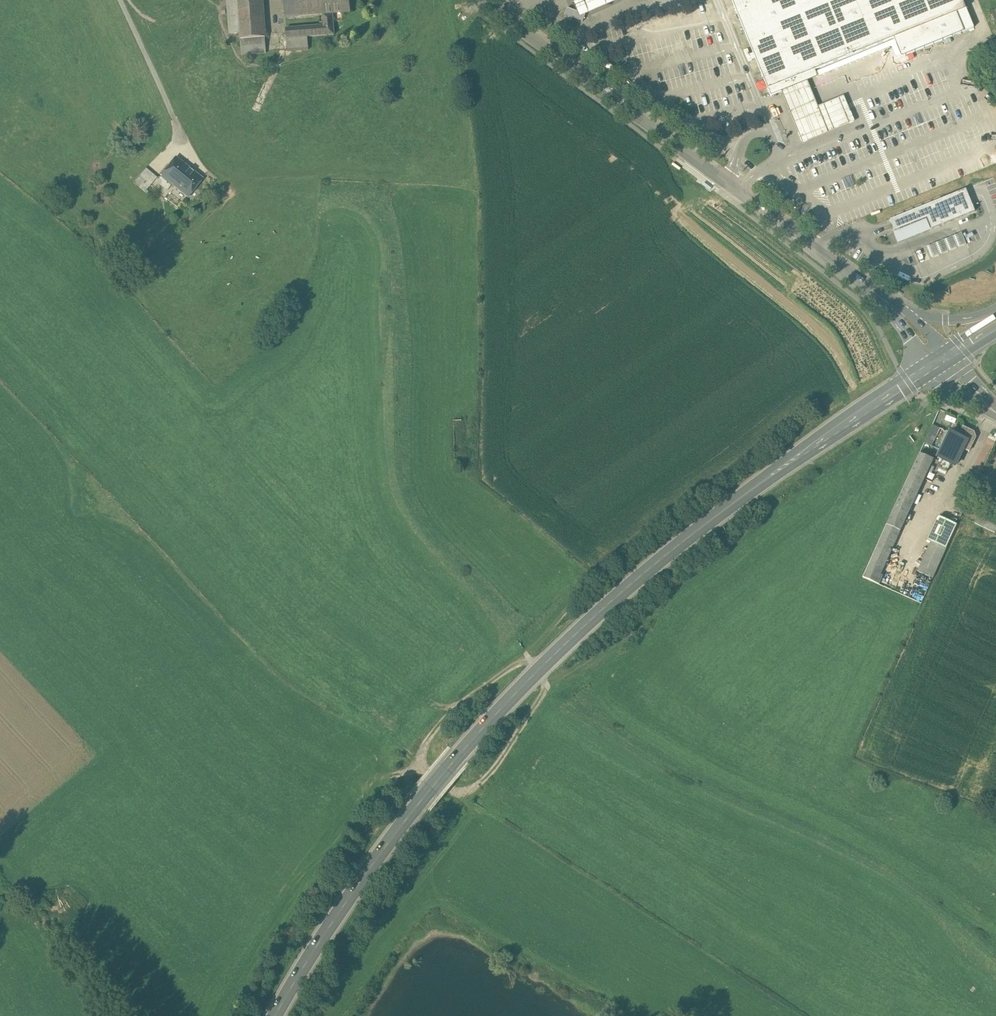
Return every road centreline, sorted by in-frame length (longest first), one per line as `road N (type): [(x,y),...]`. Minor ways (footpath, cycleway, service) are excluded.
road 1 (primary): [(941,360),(707,523),(553,656),(382,852),(275,1015)]
road 2 (track): [(638,624),(548,686),(475,792),(424,766),(425,739),(448,711),(535,649),(596,574)]
road 3 (unclassified): [(893,308),(485,0)]
road 4 (unclassified): [(119,0),(174,119)]

